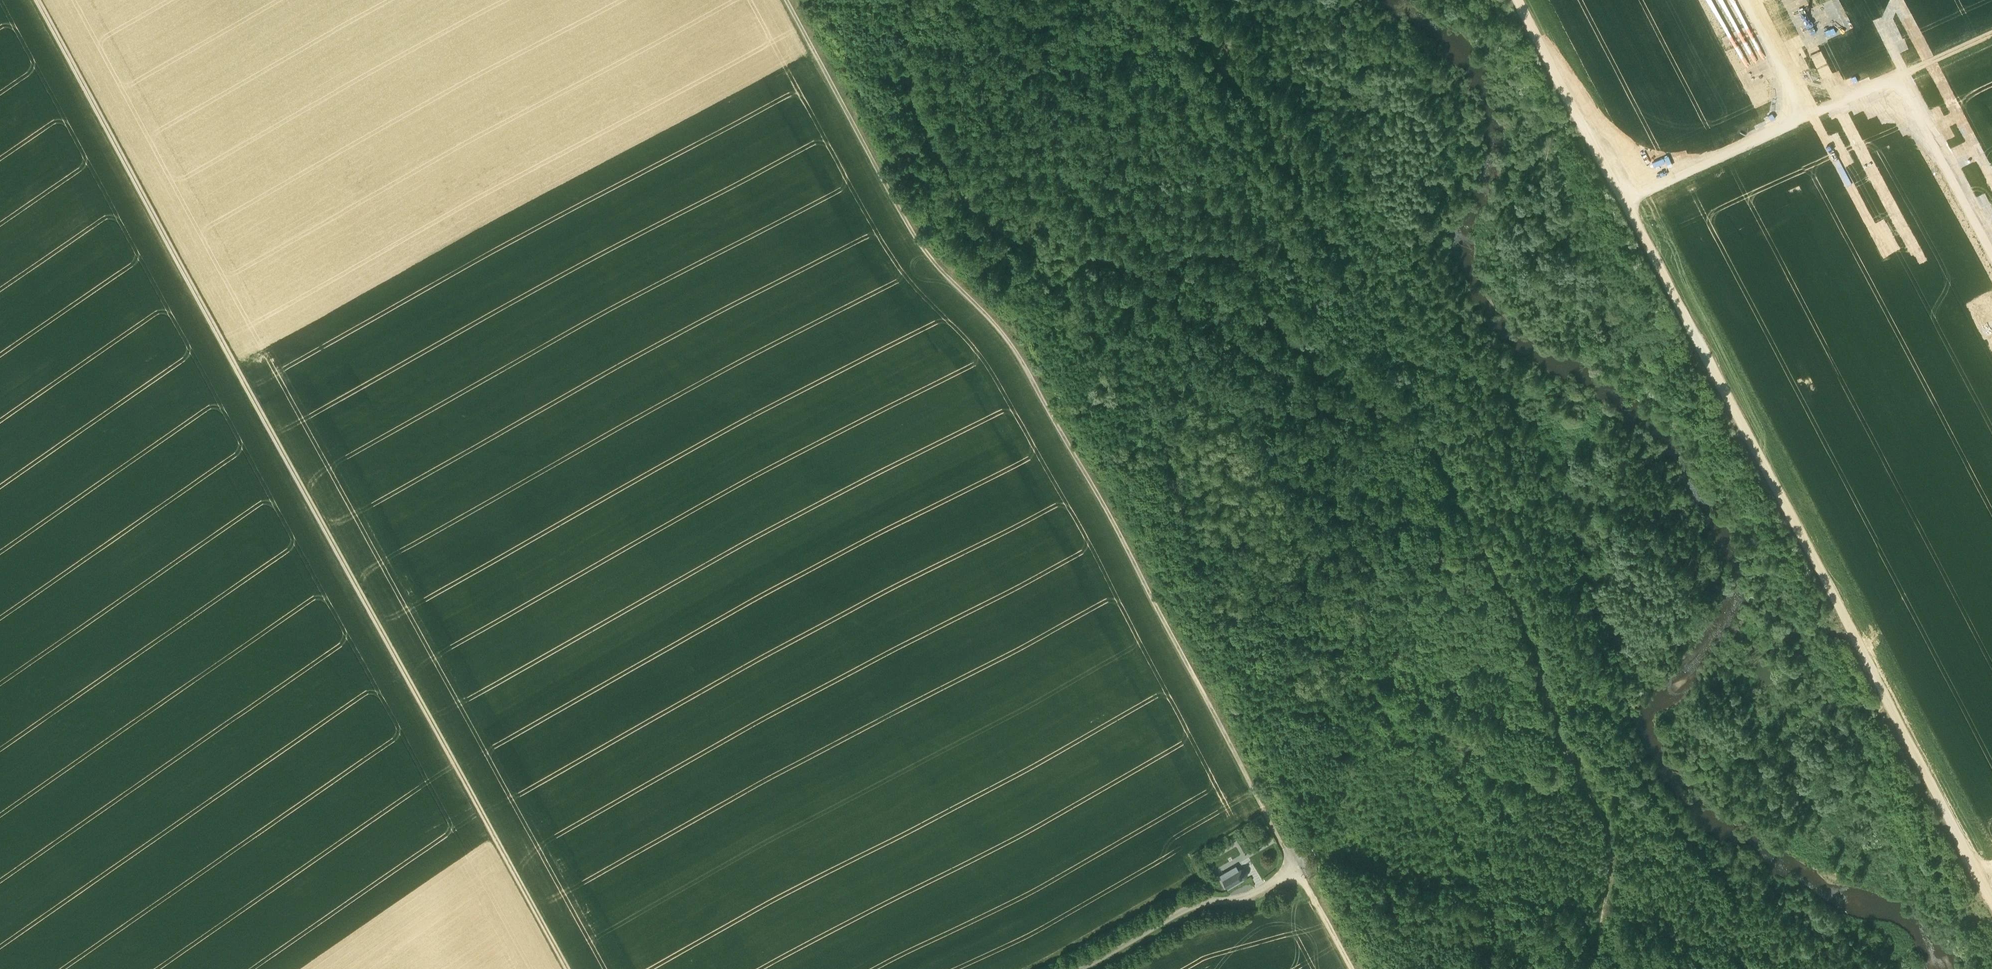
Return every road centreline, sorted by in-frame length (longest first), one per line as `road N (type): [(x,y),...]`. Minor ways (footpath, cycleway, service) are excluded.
road 1 (track): [(567,968),(35,0)]
road 2 (track): [(1991,891),(1525,0)]
road 3 (track): [(947,261),(1027,352),(1294,853)]
road 4 (track): [(1626,193),(1991,17)]
road 5 (track): [(796,0),(920,227),(947,261)]
road 6 (track): [(1050,968),(1176,898),(1243,883),(1294,853)]
road 7 (track): [(1897,63),(1991,242)]
road 8 (track): [(1294,853),(1358,968)]

